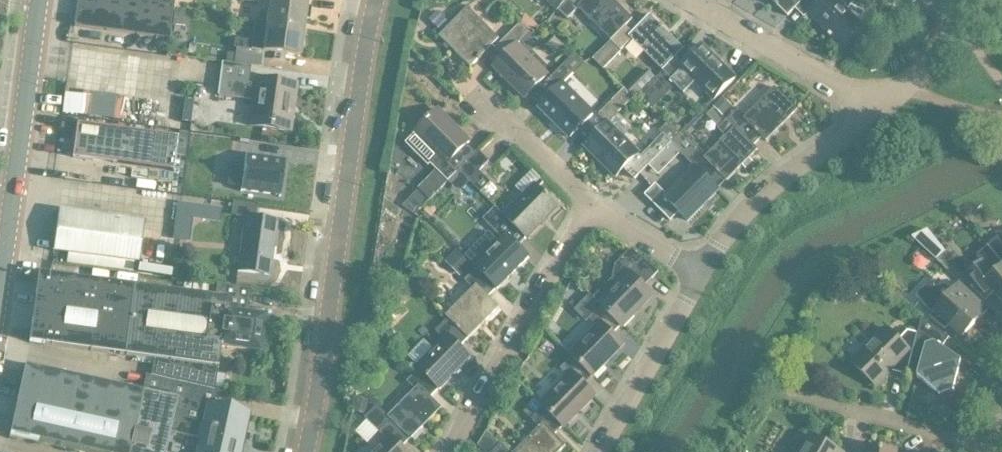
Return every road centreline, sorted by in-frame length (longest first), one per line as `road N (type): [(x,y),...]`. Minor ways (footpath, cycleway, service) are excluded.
road 1 (unclassified): [(311,451),(380,0)]
road 2 (residential): [(450,451),(589,208)]
road 3 (residential): [(698,277),(733,226),(879,108)]
road 4 (unclassified): [(11,225),(39,0)]
road 5 (residential): [(879,108),(681,0)]
road 6 (residential): [(994,444),(782,389)]
road 7 (residential): [(596,451),(698,277)]
road 8 (residential): [(589,208),(572,182),(474,95)]
road 9 (unclassified): [(879,108),(916,73),(957,0)]
road 10 (residential): [(698,277),(589,208)]

